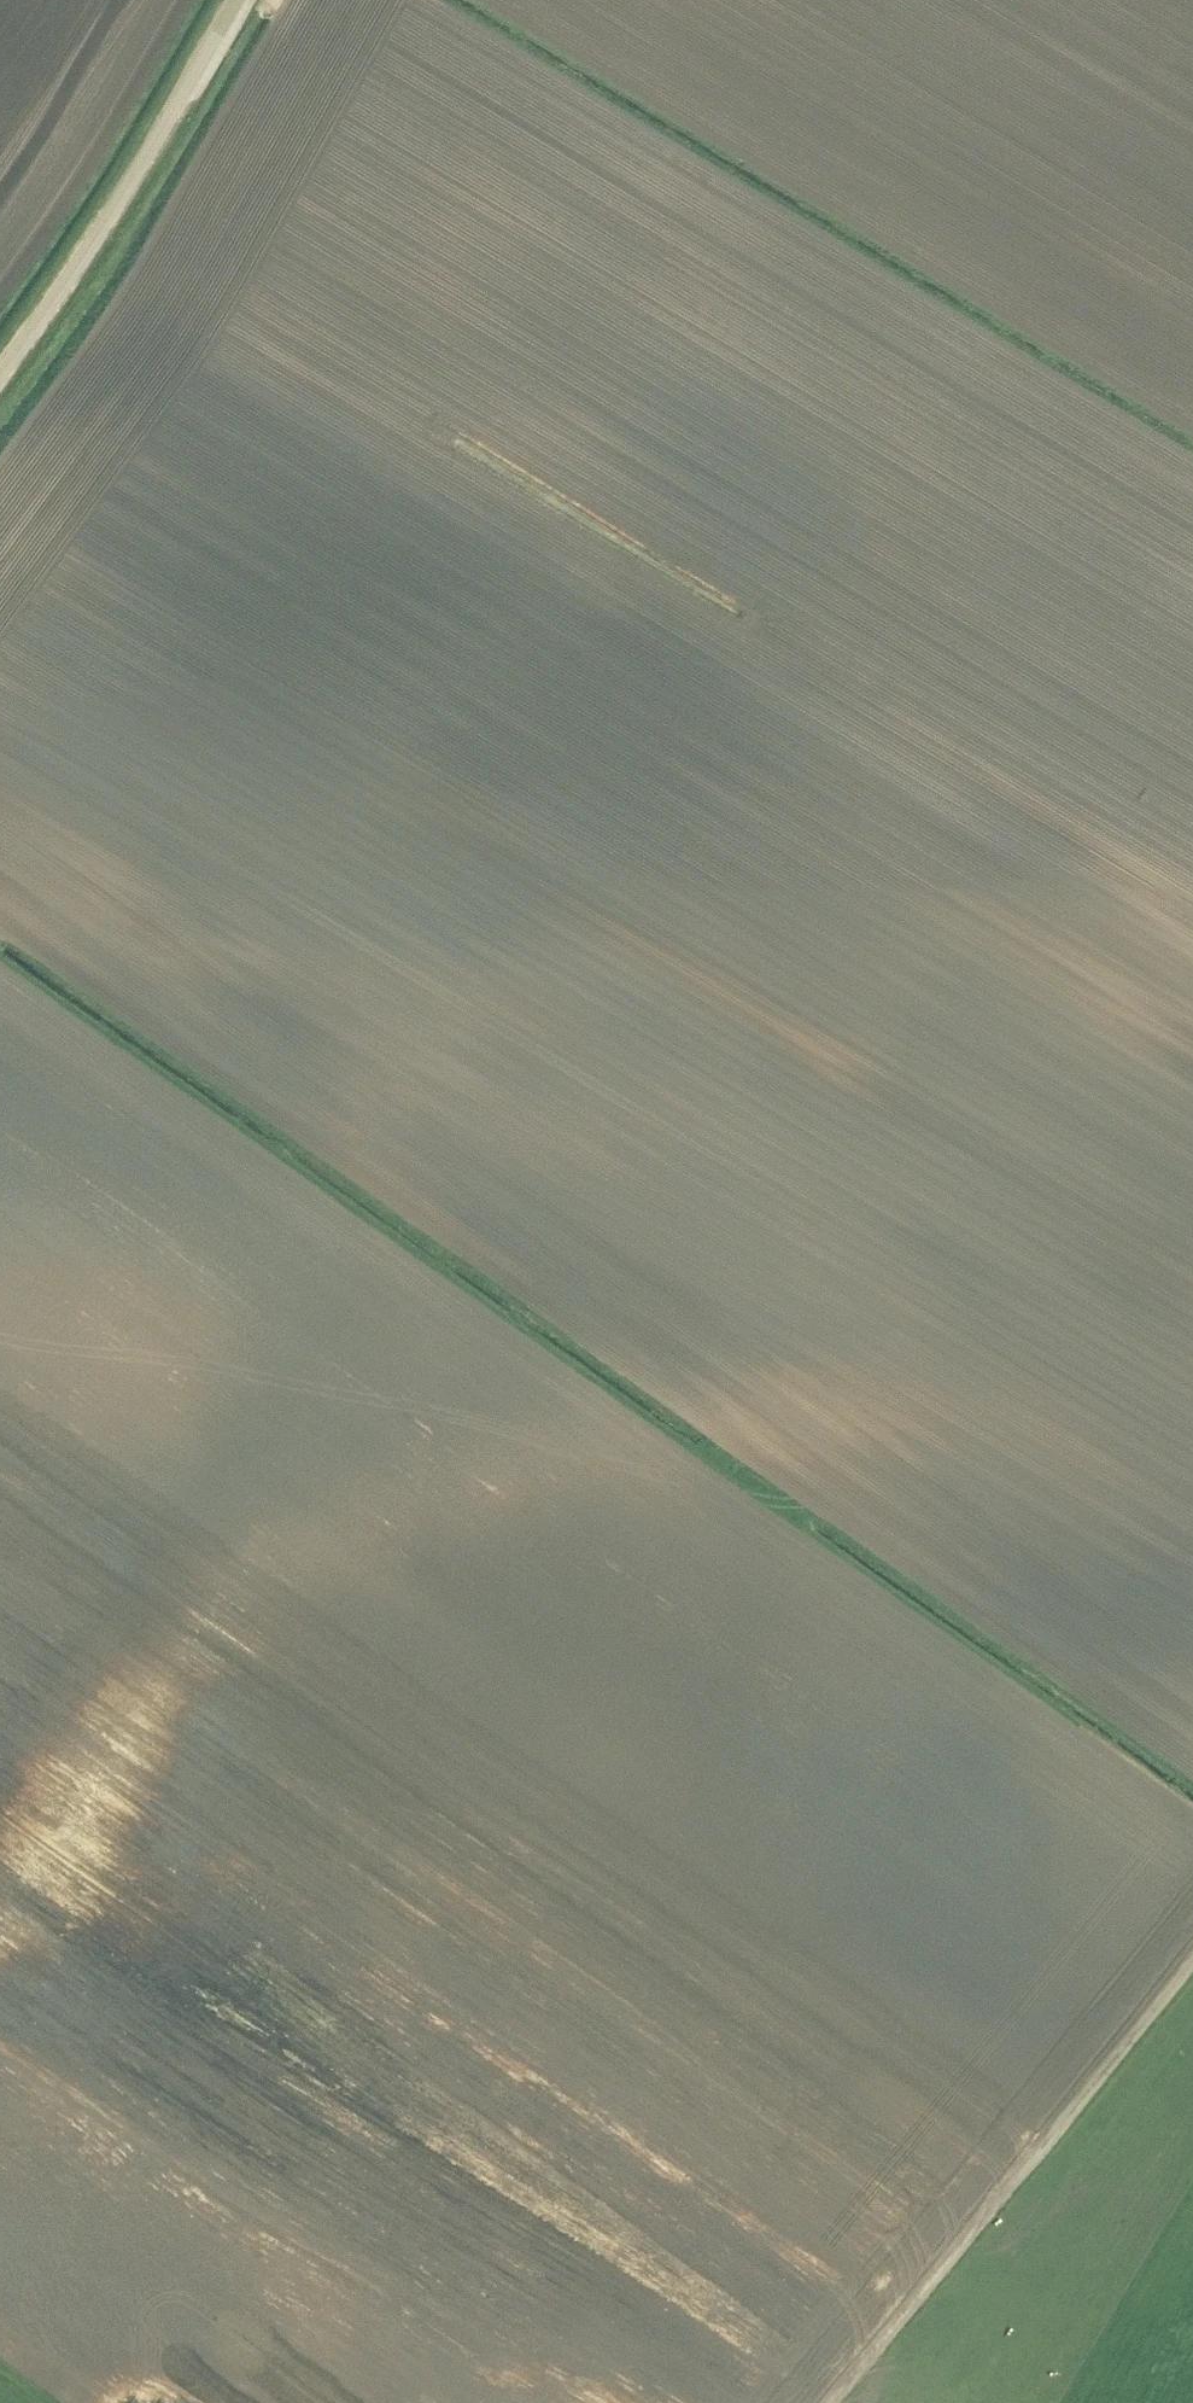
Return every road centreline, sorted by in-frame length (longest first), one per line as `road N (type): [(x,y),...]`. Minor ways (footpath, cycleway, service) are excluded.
road 1 (unclassified): [(0,365),(100,227),(232,0)]

